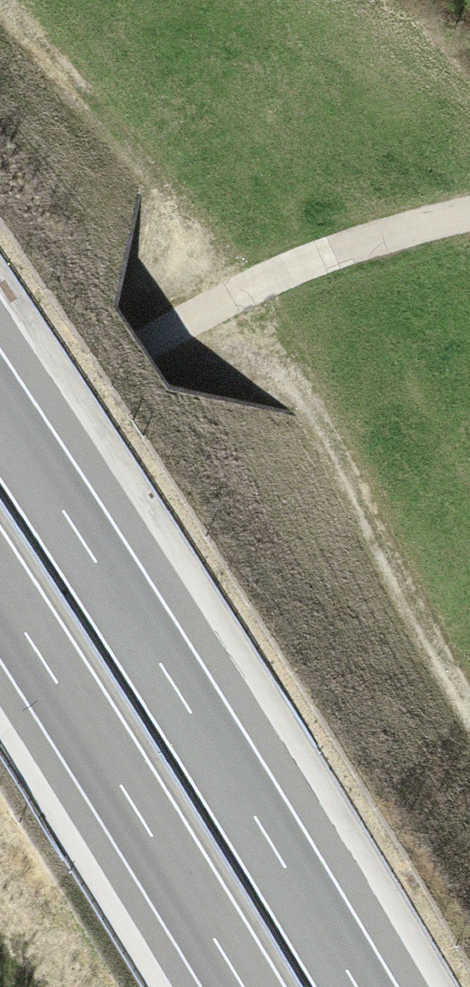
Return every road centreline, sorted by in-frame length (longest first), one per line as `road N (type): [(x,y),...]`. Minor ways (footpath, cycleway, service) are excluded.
road 1 (track): [(469,719),(244,290),(0,3)]
road 2 (motorway): [(357,986),(0,416)]
road 3 (track): [(0,440),(244,290),(469,216)]
road 4 (motorway): [(0,591),(244,986)]

